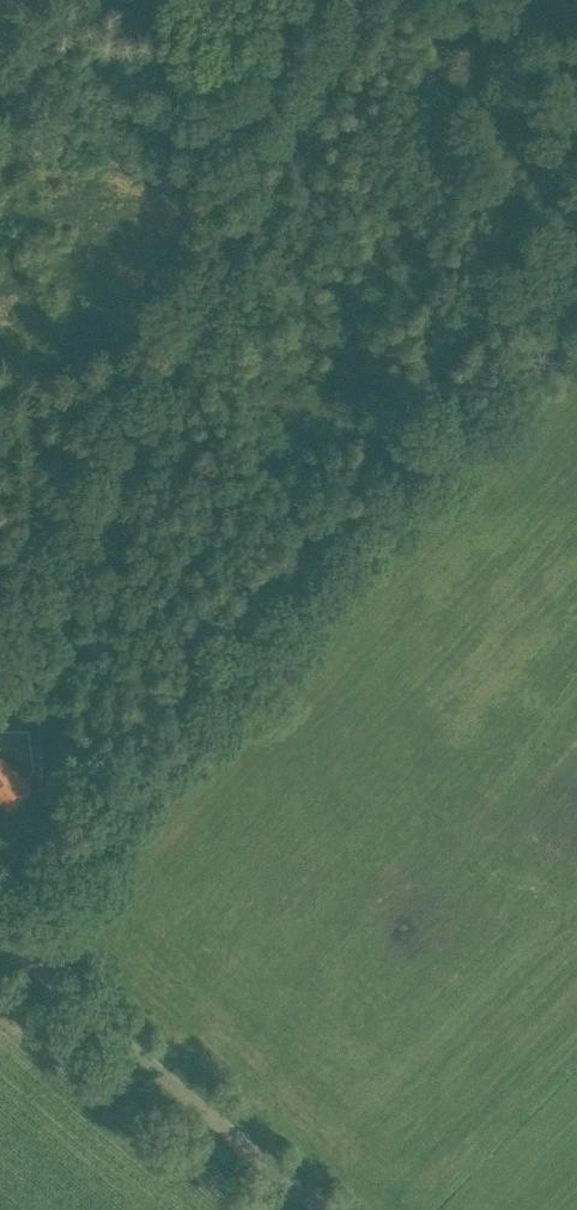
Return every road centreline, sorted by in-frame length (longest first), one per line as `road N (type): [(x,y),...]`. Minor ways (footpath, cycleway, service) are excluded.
road 1 (unclassified): [(321,1209),(0,939)]

